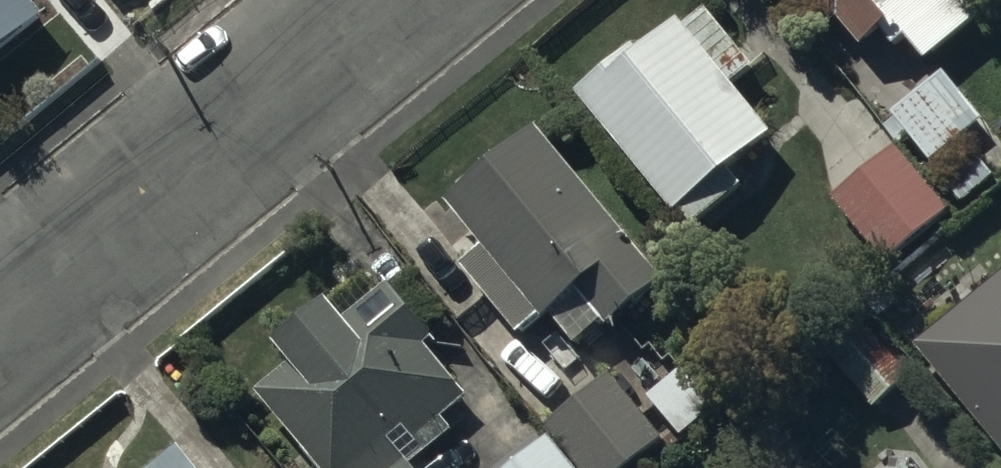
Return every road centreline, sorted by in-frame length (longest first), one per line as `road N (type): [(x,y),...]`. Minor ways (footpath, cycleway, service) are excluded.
road 1 (residential): [(393,0),(0,323)]

